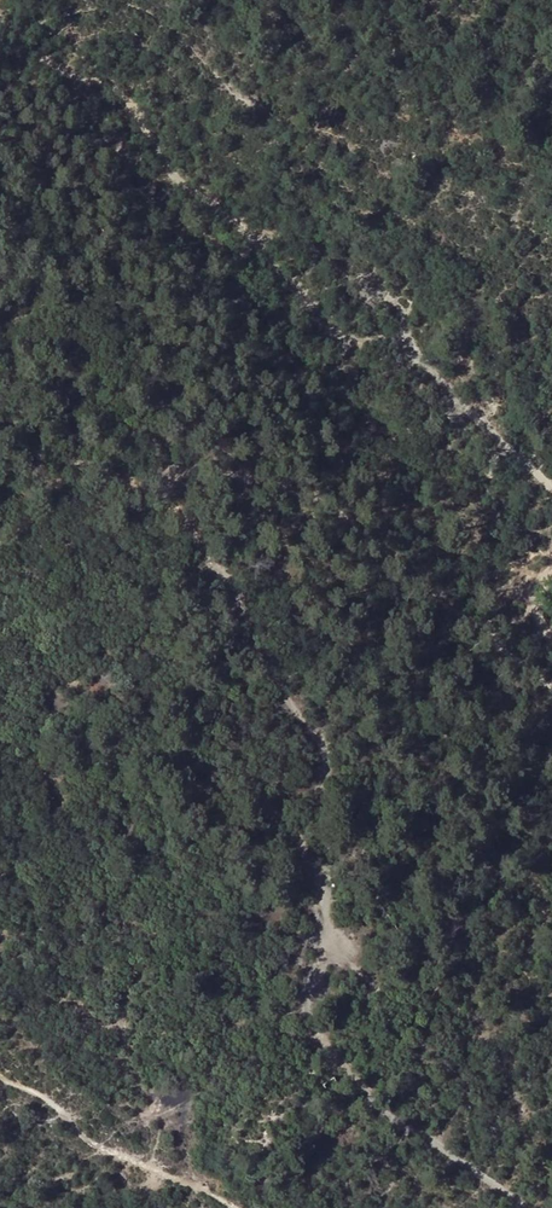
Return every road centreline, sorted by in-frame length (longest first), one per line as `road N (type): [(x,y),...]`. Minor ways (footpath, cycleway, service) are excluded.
road 1 (track): [(551,691),(458,638),(331,517),(263,483),(193,484),(180,509),(324,752),(309,832),(327,896),(329,1035),(349,1075),(513,1207)]
road 2 (track): [(0,11),(140,98),(343,302),(398,315),(551,472)]

